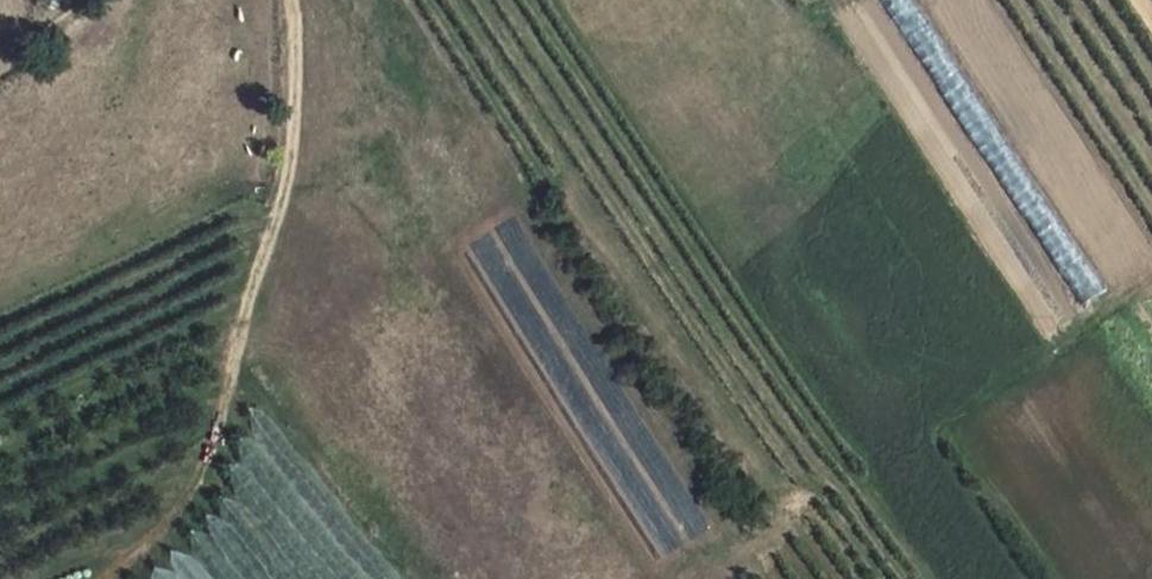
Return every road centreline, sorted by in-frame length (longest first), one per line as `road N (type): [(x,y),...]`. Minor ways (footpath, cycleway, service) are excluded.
road 1 (track): [(289,0),(296,155),(245,326),(188,502),(103,578)]

